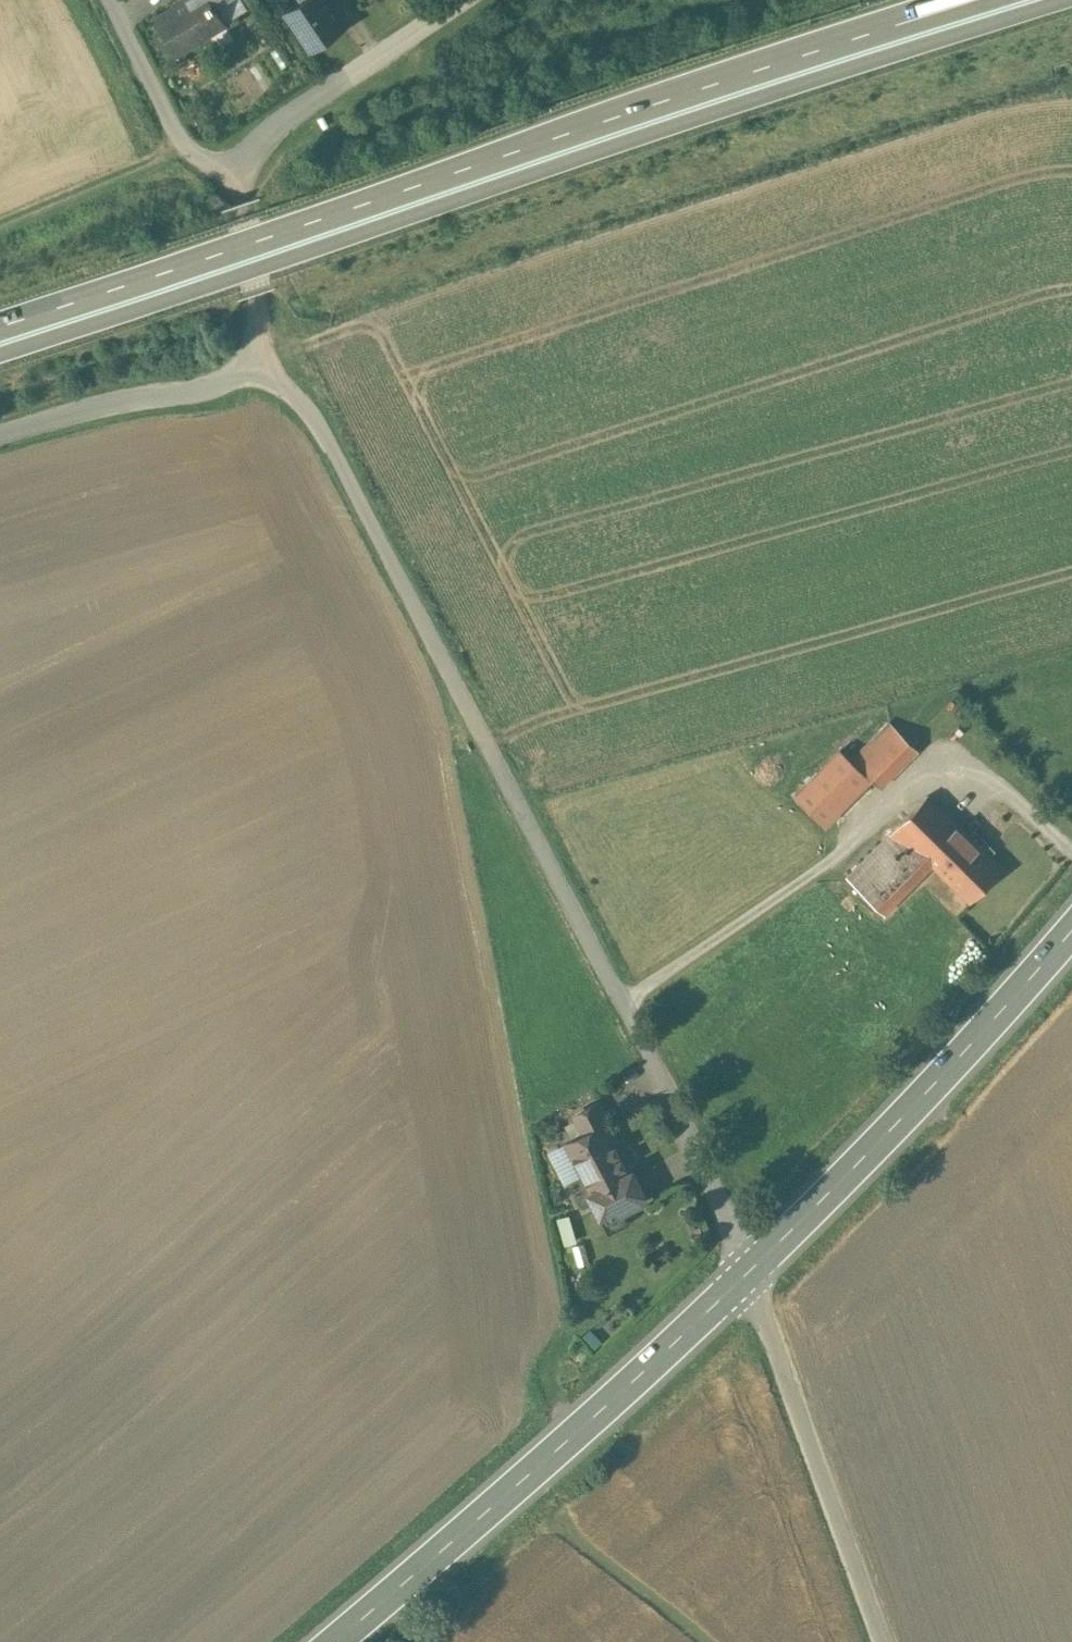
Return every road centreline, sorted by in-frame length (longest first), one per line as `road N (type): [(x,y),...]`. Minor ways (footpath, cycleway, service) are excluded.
road 1 (trunk): [(0,350),(1045,0)]
road 2 (unclassified): [(263,363),(314,416),(697,1142),(750,1276)]
road 3 (trunk): [(858,32),(0,322)]
road 4 (secondary): [(750,1276),(331,1641)]
road 5 (secondary): [(1071,938),(750,1276)]
road 6 (unclassified): [(750,1276),(883,1641)]
road 7 (unclassified): [(469,0),(289,121),(233,170)]
road 8 (unclassified): [(0,433),(131,398),(202,390),(263,363)]
road 9 (unclassified): [(109,0),(178,134),(203,161),(233,170)]
road 10 (unclassified): [(233,170),(263,363)]
road 11 (trunk): [(980,0),(858,32)]

